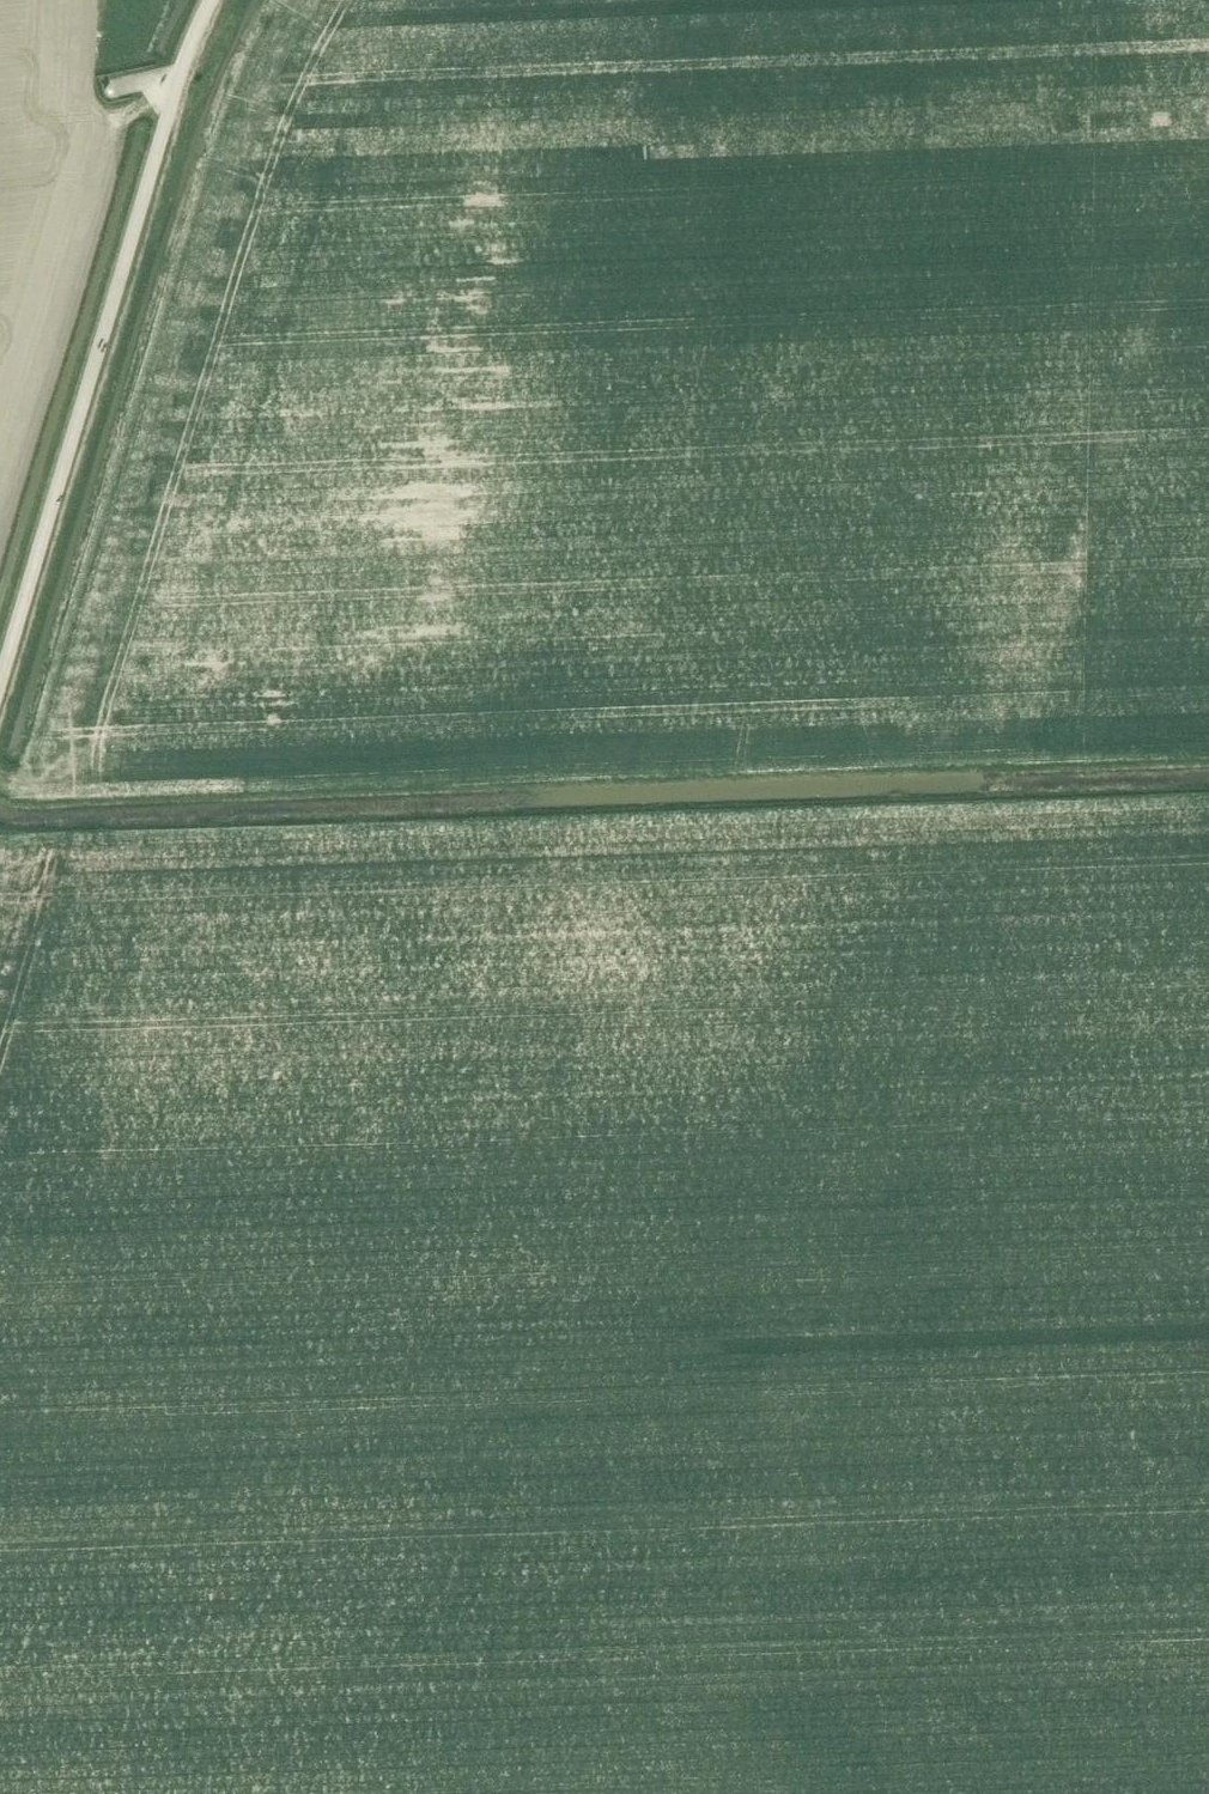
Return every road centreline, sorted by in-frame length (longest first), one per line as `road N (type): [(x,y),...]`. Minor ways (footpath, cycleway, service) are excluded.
road 1 (unclassified): [(0,679),(177,84),(211,0)]

